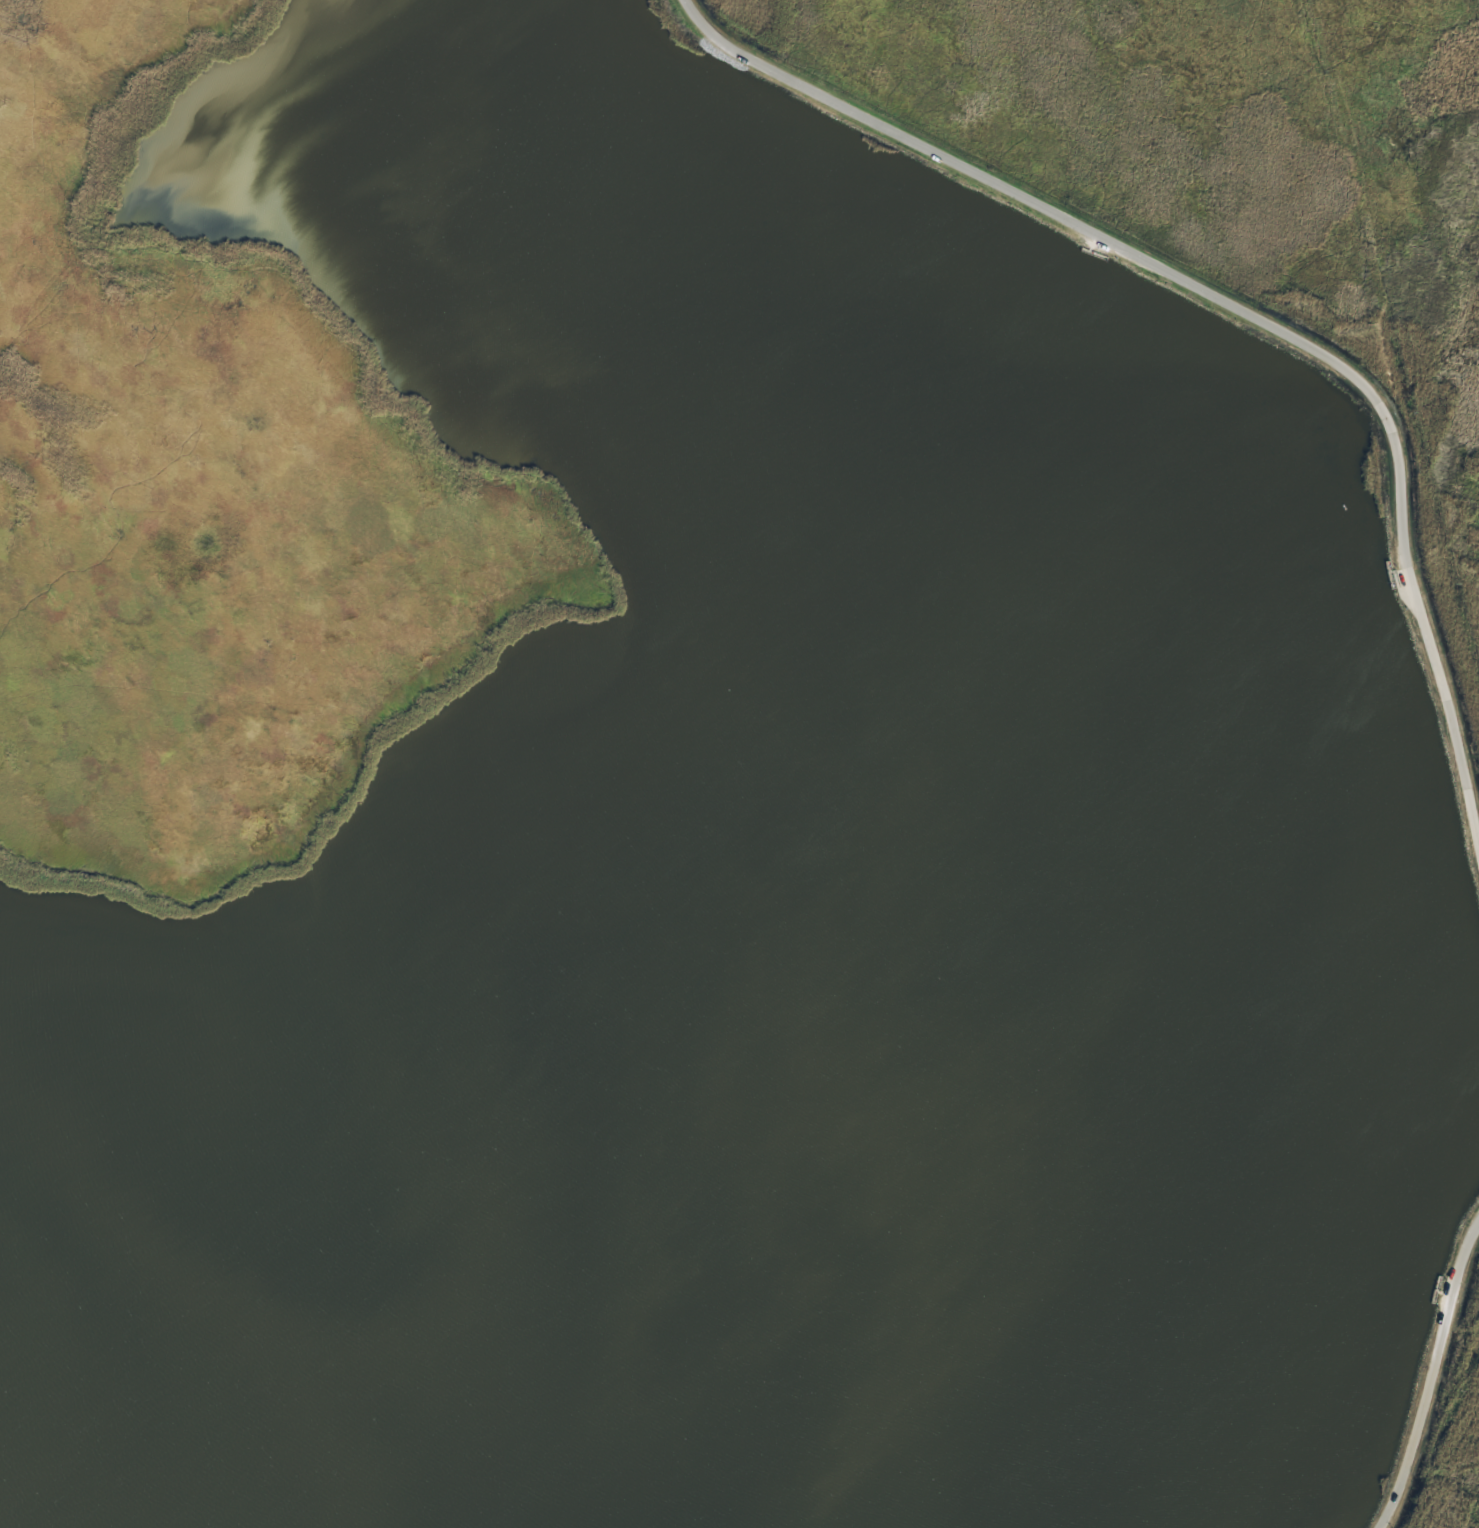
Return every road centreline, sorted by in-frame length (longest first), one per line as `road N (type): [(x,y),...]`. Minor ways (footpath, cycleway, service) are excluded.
road 1 (residential): [(1478,811),(1440,654),(1414,588),(1395,421),(1372,383),(1290,326),(722,30),(698,0)]
road 2 (residential): [(1376,1527),(1388,1515),(1436,1370),(1478,1213)]

